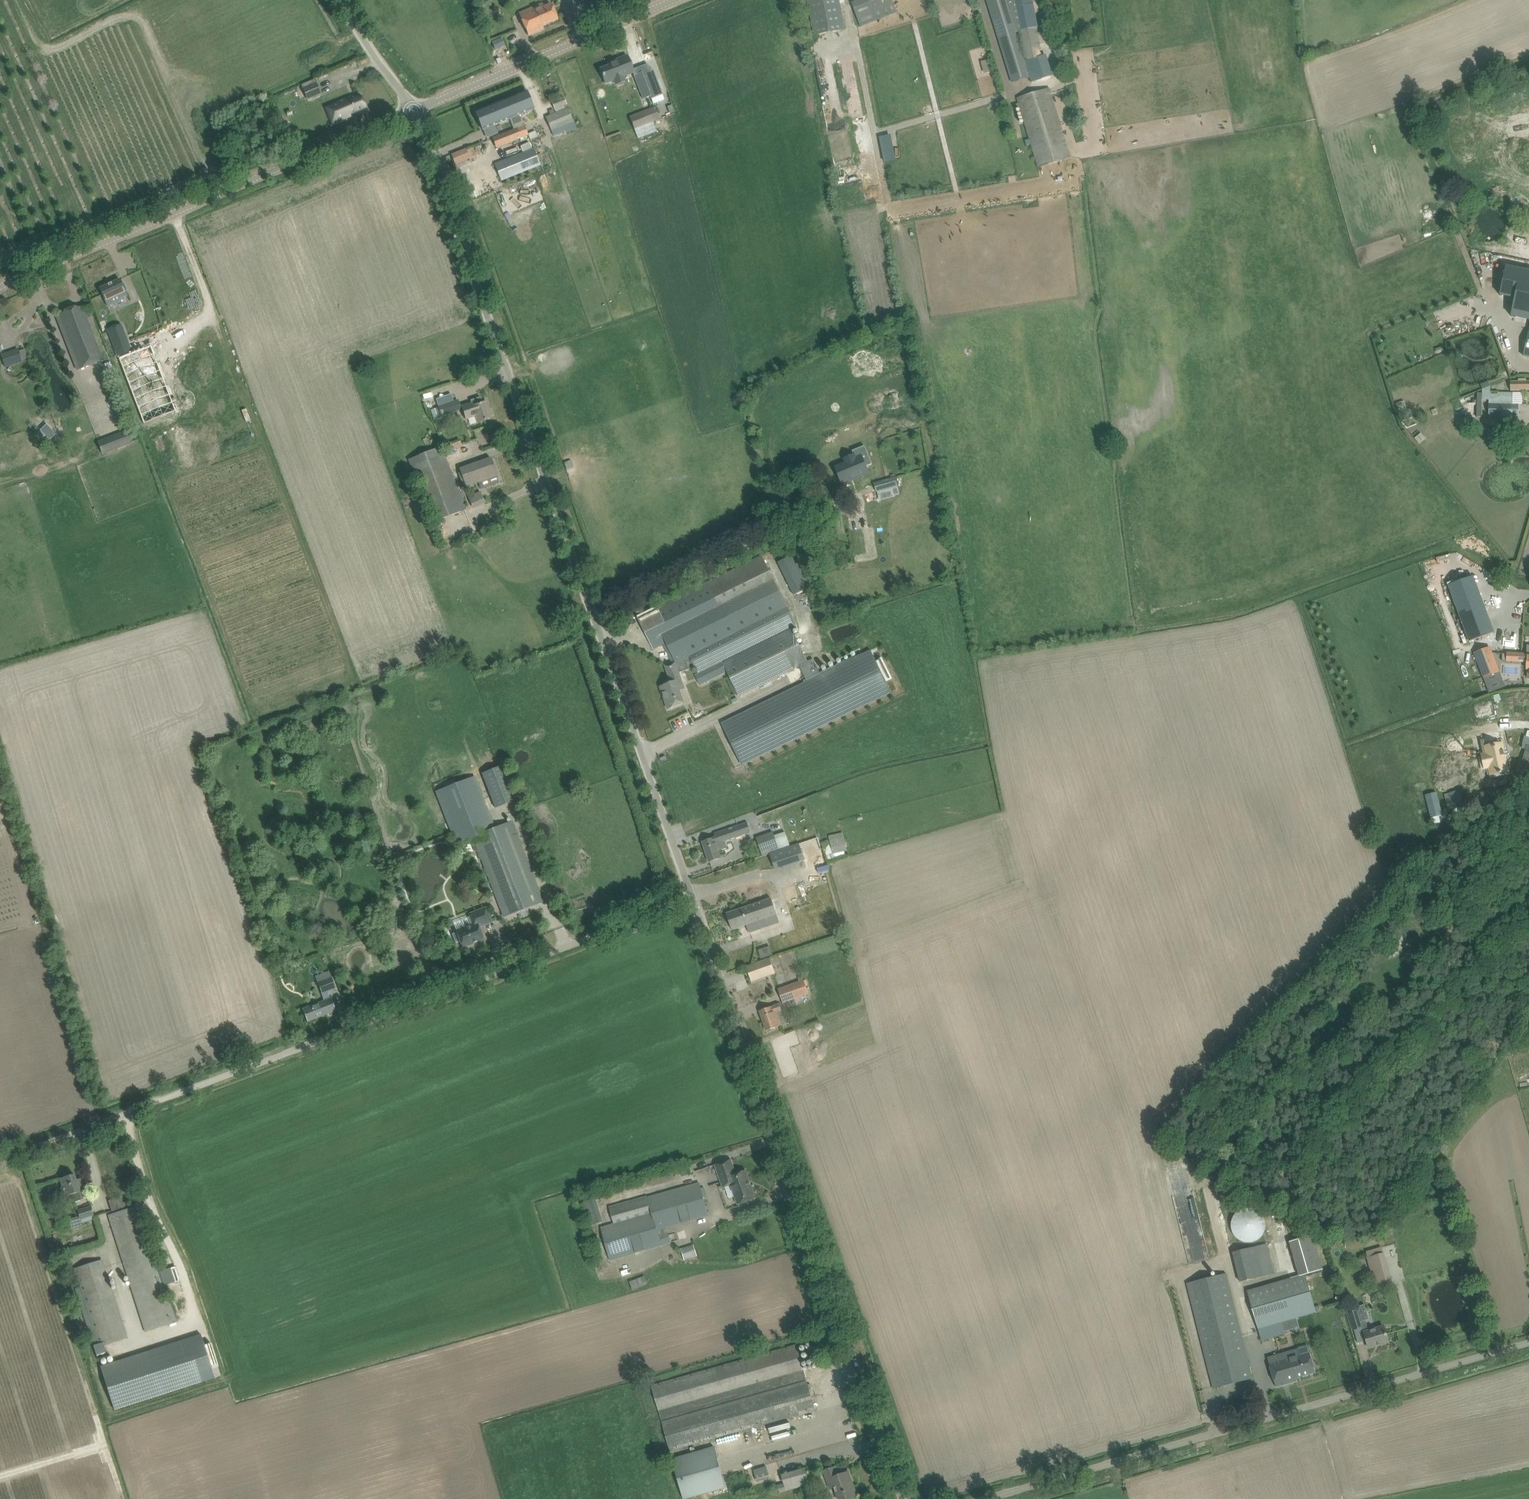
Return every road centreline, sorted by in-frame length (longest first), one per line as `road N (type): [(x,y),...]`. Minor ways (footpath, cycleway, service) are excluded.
road 1 (unclassified): [(693,897),(413,111)]
road 2 (unclassified): [(58,1140),(693,897)]
road 3 (unclassified): [(901,1498),(693,897)]
road 4 (unclassified): [(992,1498),(1528,1347)]
road 5 (unclassified): [(0,285),(413,111)]
road 6 (unclassified): [(413,111),(682,0)]
road 7 (track): [(0,939),(30,933),(40,940),(95,1126)]
road 8 (unclassified): [(413,111),(342,0)]

